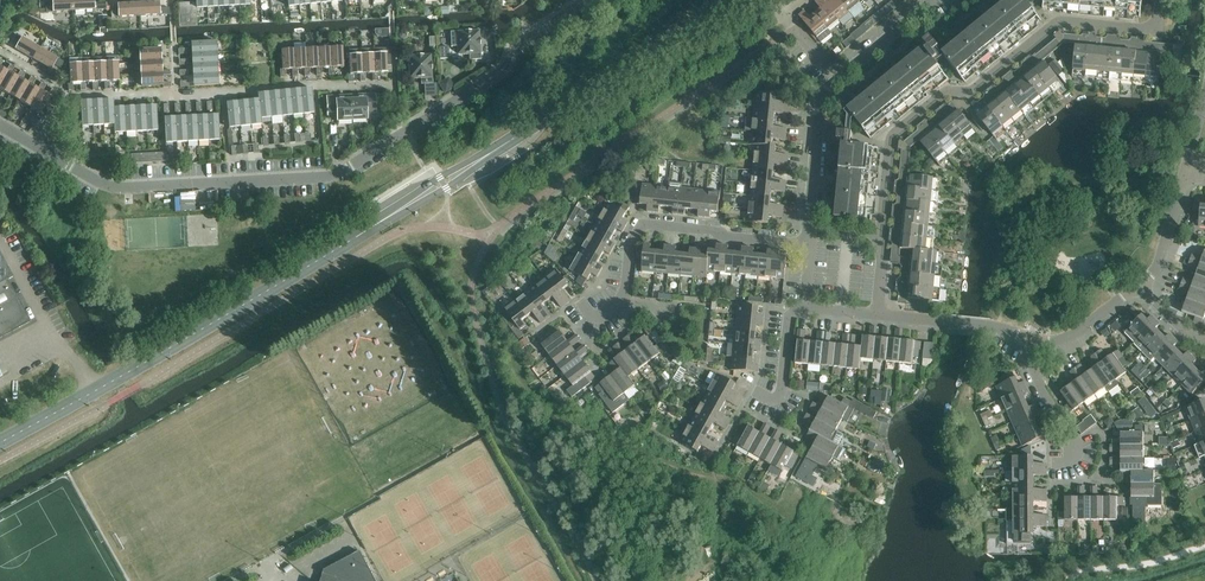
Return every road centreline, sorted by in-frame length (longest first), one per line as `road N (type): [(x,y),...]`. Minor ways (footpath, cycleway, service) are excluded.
road 1 (secondary): [(0,443),(428,195),(720,0)]
road 2 (residential): [(883,233),(891,145),(899,131),(946,93),(969,93),(1052,26),(1157,31),(1159,0)]
road 3 (unclassified): [(36,149),(108,187),(336,175),(405,136)]
road 4 (residential): [(580,305),(600,318),(621,304),(644,224),(812,242)]
road 5 (residential): [(176,95),(397,83),(405,136)]
road 6 (unclassified): [(405,136),(511,67),(520,42),(587,0)]
road 7 (residential): [(1055,460),(1079,457),(1081,446),(1032,370),(1032,339)]
road 8 (unclassified): [(812,225),(823,98),(835,81)]
road 9 (unclassified): [(933,0),(835,81)]
road 10 (residential): [(758,390),(779,398),(789,315),(807,306)]
road 11 (residential): [(1139,285),(1159,268),(1188,173)]
road 12 (residential): [(1032,339),(1076,333),(1139,285)]

